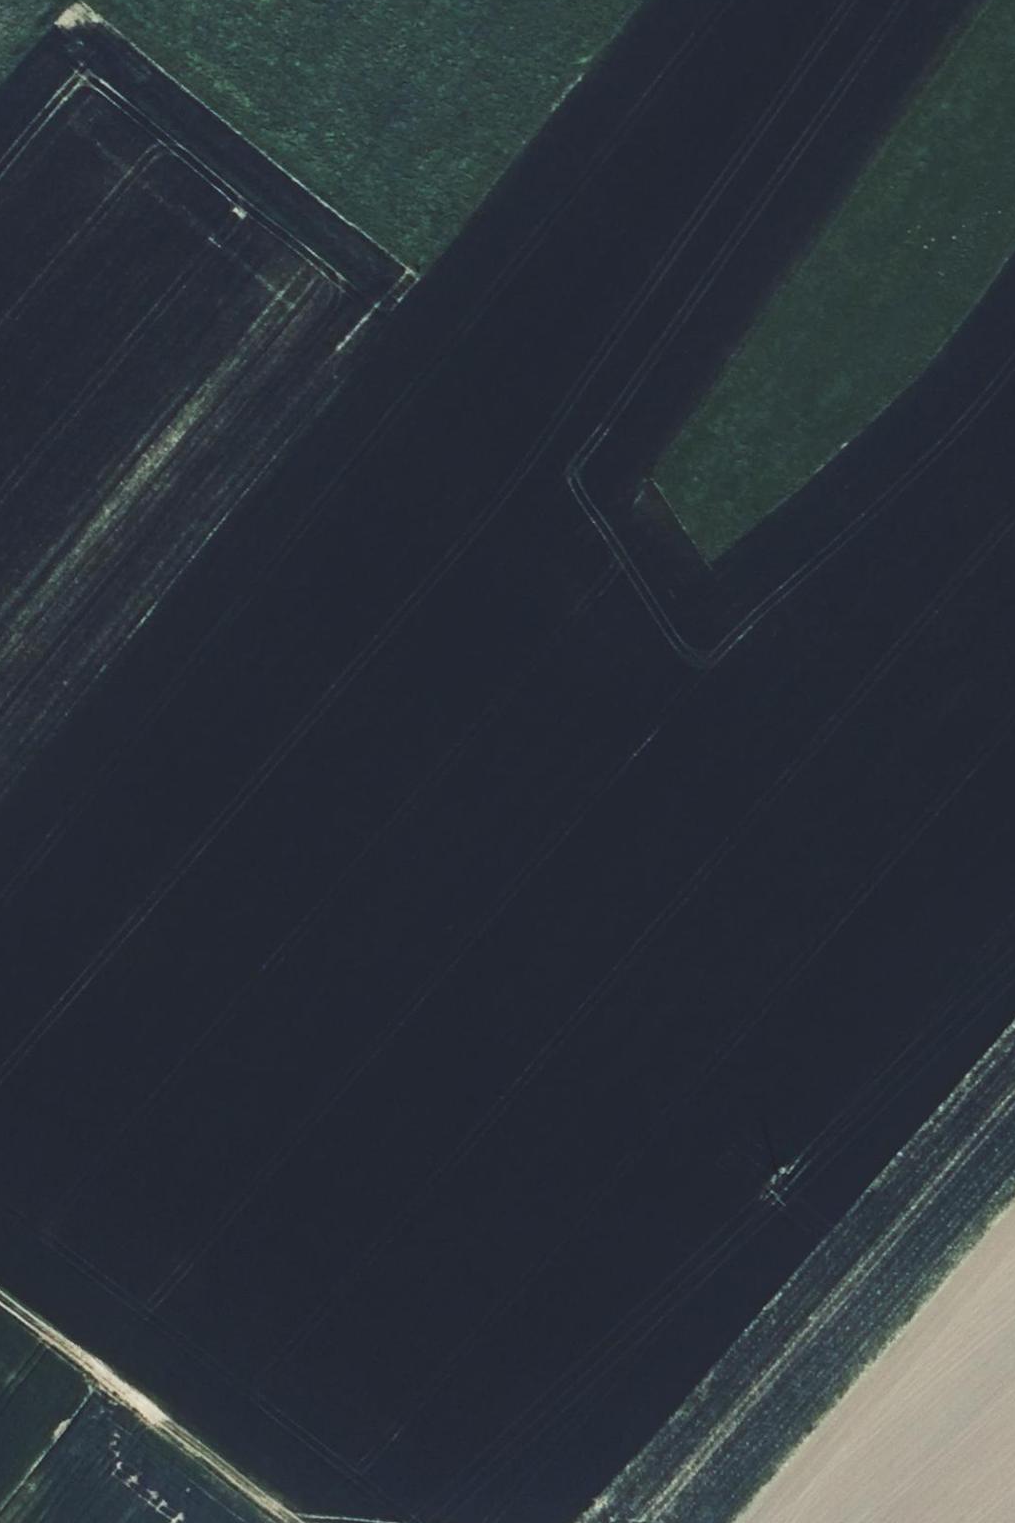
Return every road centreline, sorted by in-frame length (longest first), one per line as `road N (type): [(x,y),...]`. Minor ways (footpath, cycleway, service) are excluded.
road 1 (track): [(0,1298),(270,1519)]

